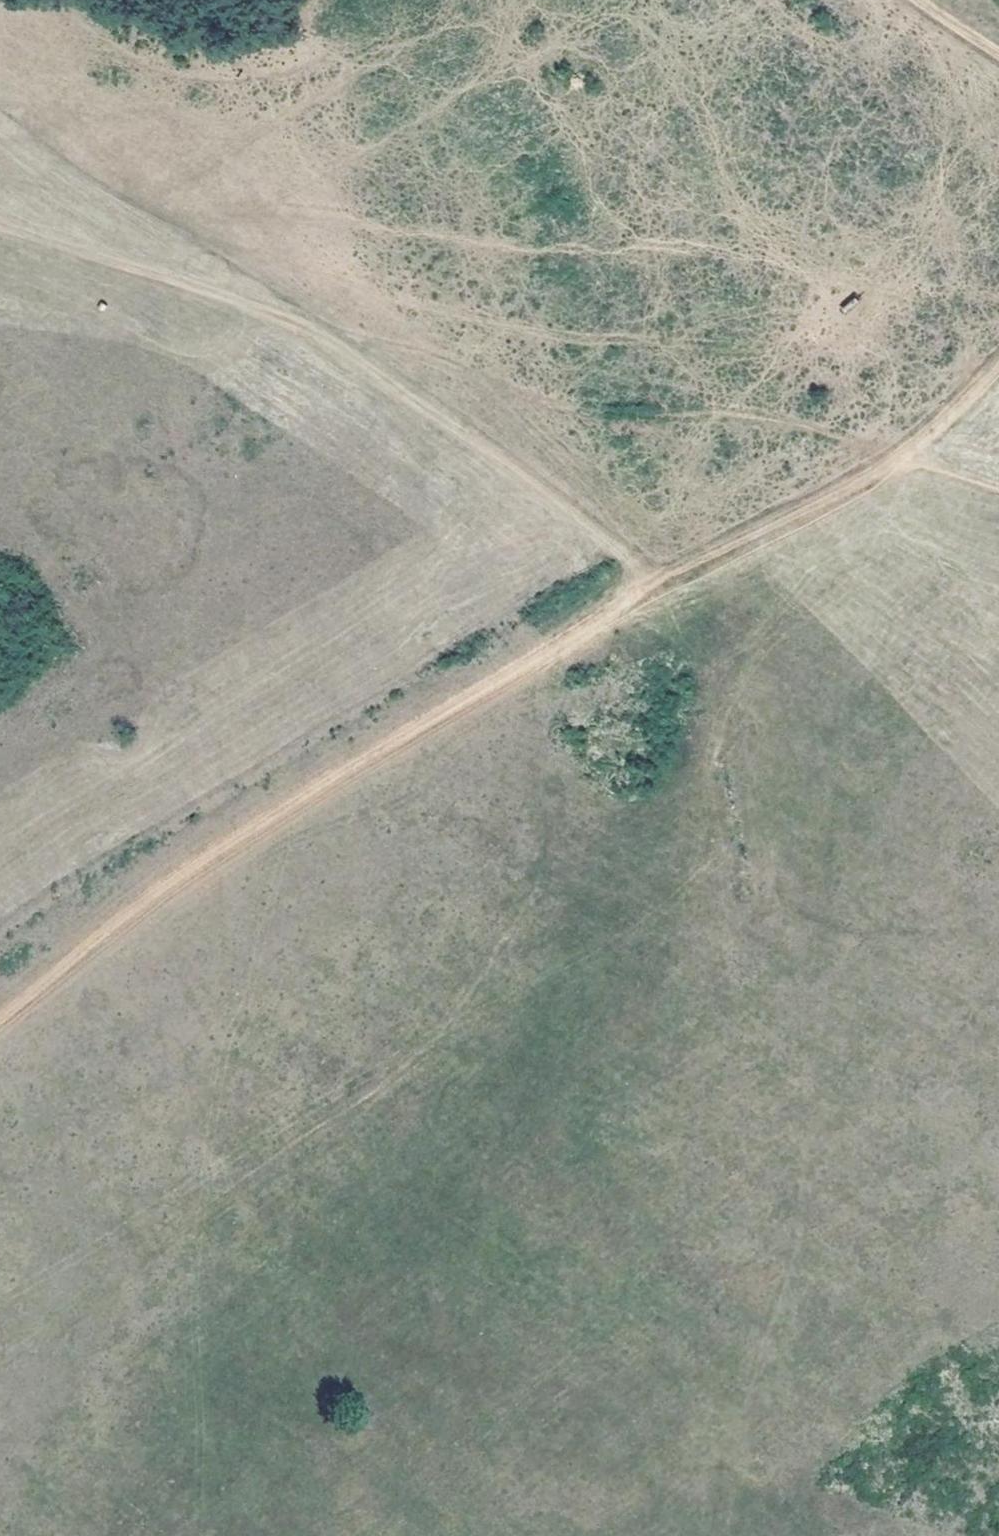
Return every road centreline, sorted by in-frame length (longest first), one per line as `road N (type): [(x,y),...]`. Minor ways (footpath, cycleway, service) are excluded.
road 1 (track): [(0,1016),(259,824),(585,633),(656,582)]
road 2 (track): [(0,223),(243,303),(339,347),(532,477),(656,582)]
road 3 (track): [(656,582),(901,458),(998,371)]

